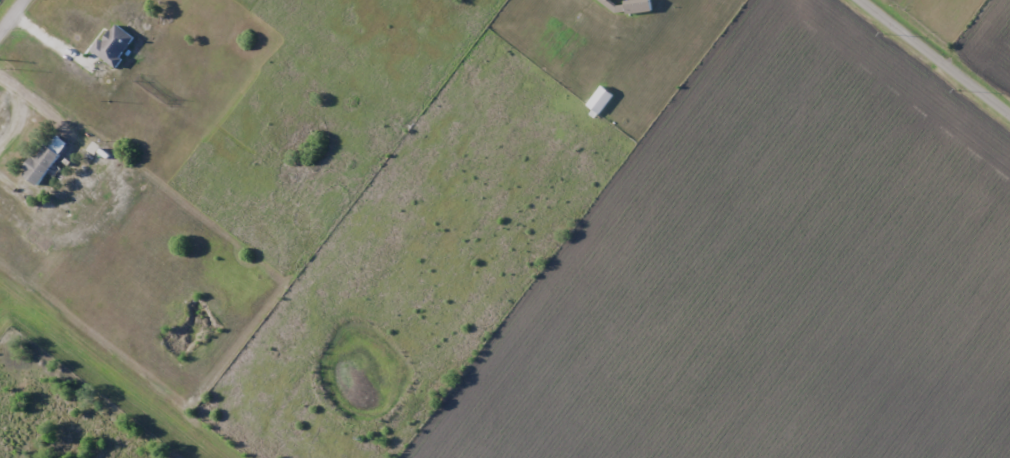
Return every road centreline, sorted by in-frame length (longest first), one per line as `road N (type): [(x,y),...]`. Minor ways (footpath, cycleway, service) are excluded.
road 1 (residential): [(871,0),(1009,108)]

